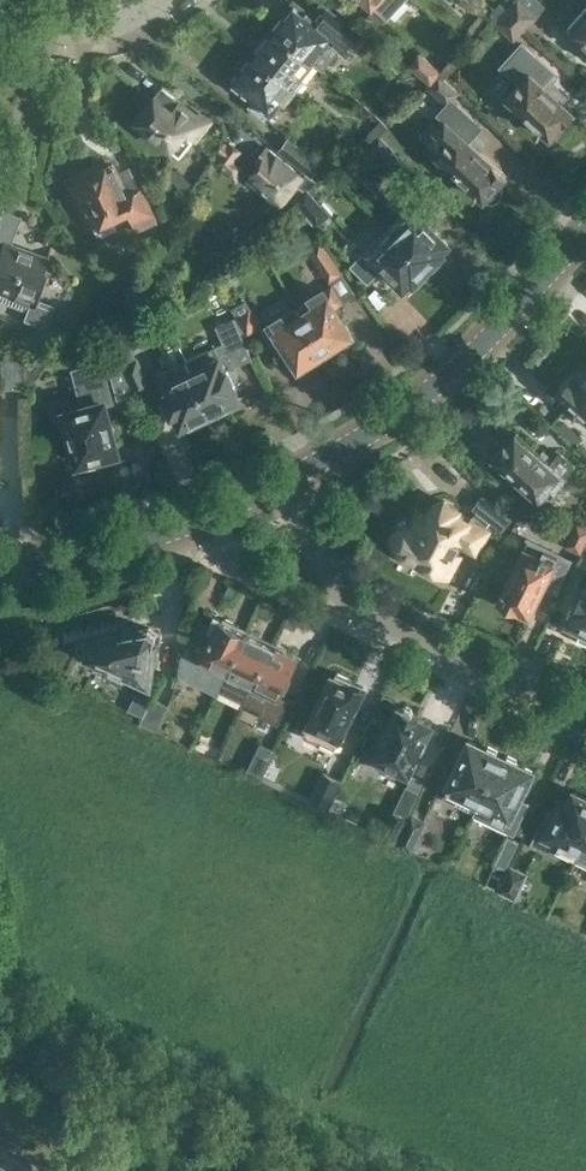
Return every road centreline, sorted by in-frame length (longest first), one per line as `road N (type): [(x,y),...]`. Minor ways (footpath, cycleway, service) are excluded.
road 1 (unclassified): [(585,716),(350,603),(287,479)]
road 2 (tertiary): [(287,479),(428,391),(585,233)]
road 3 (tertiary): [(0,565),(98,551),(197,520),(287,479)]
road 4 (unclassified): [(176,0),(149,22),(90,36),(30,16),(18,0)]

